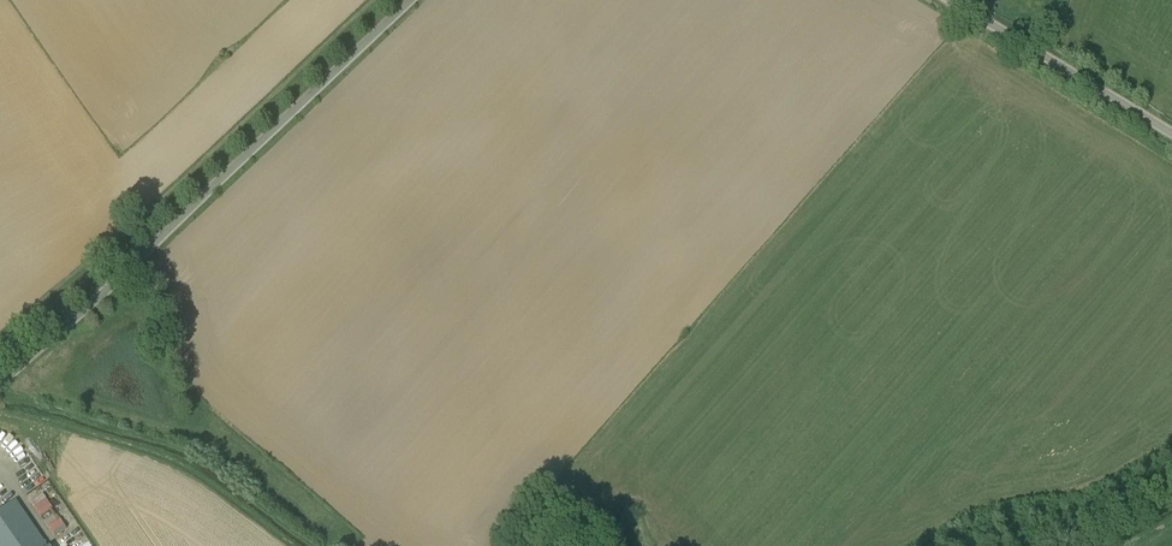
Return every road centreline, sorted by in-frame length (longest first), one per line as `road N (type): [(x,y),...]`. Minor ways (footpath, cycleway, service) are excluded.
road 1 (unclassified): [(0,383),(408,0)]
road 2 (unclassified): [(1171,130),(953,0)]

